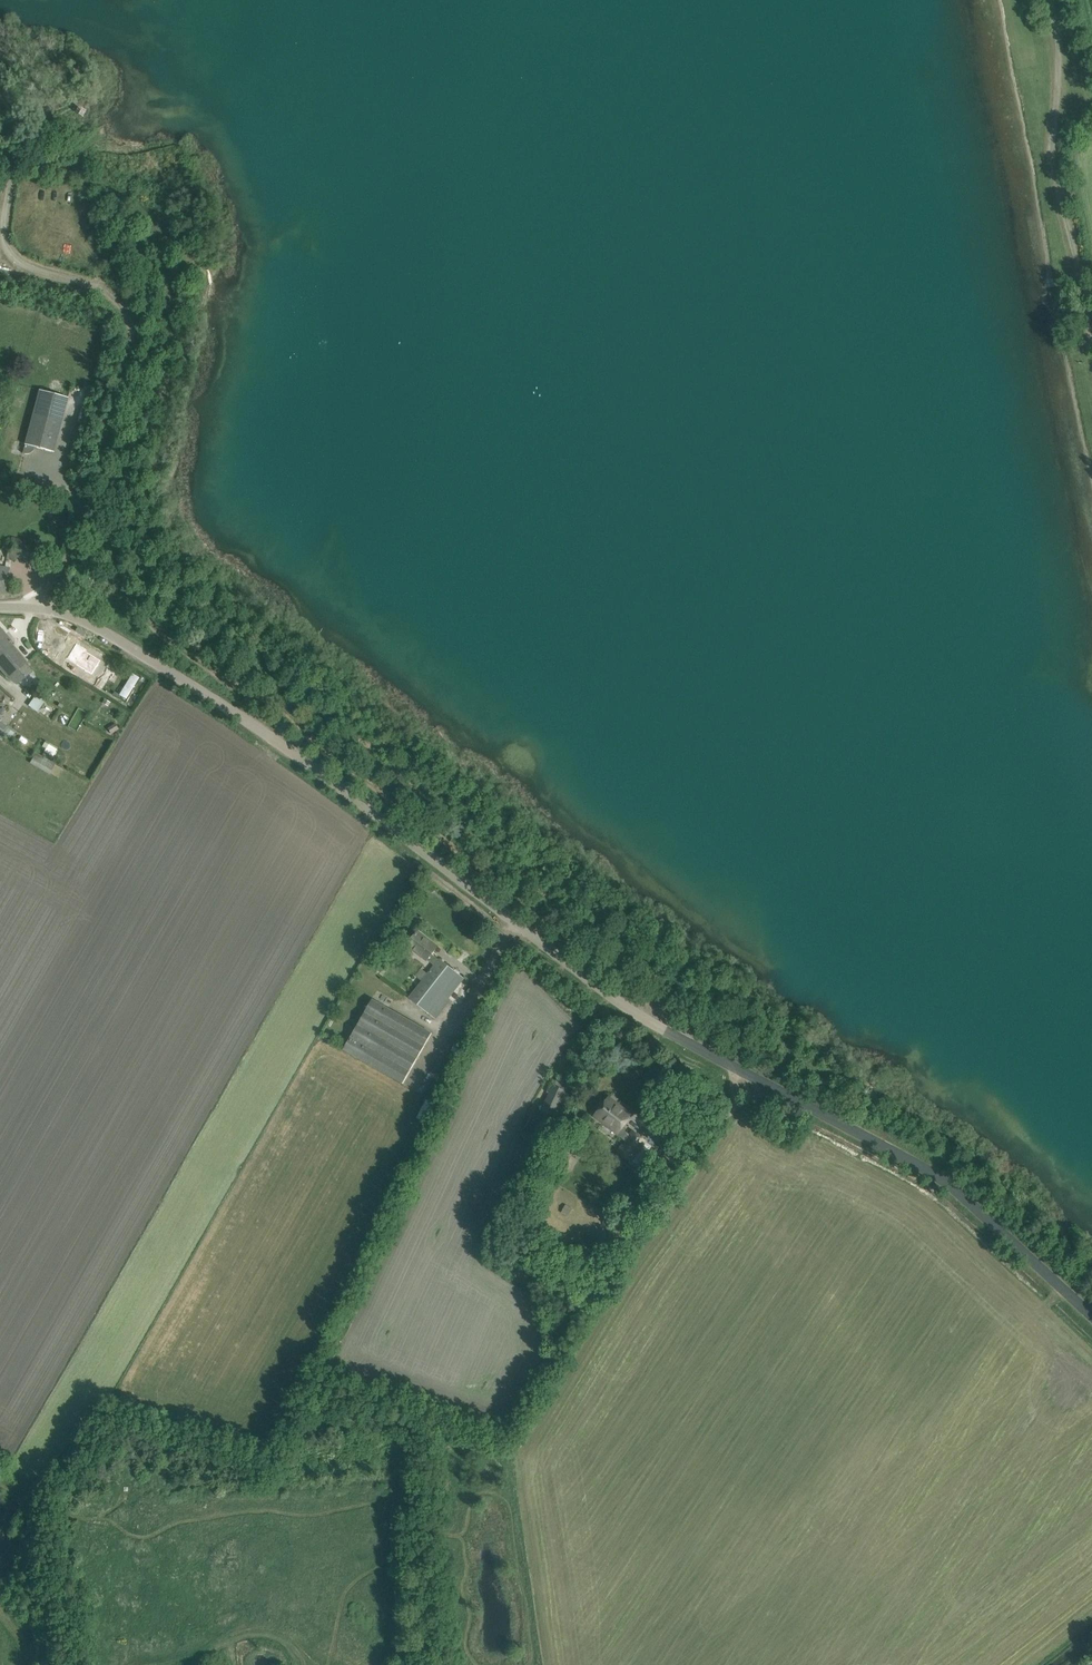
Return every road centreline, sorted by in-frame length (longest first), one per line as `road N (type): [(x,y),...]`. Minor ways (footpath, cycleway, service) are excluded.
road 1 (unclassified): [(1091,1315),(949,1185),(641,1017),(209,697),(70,614),(0,606)]

